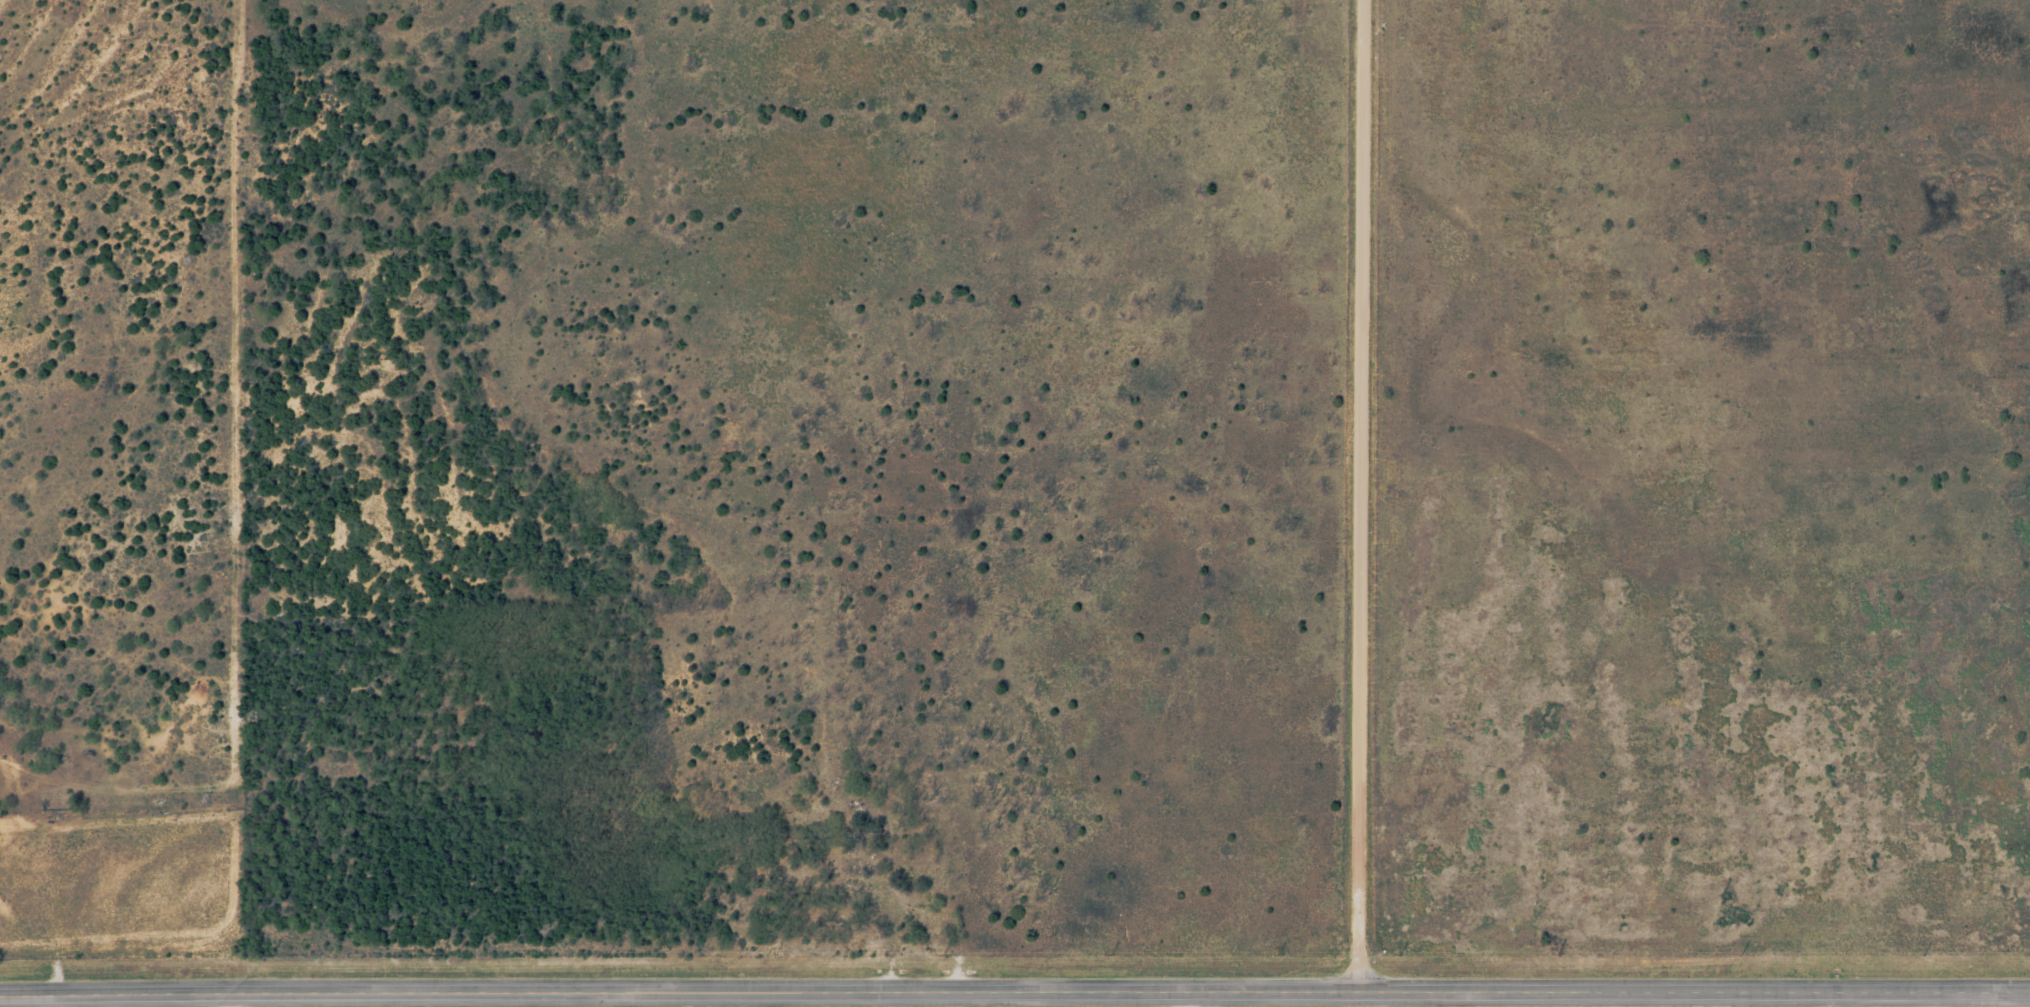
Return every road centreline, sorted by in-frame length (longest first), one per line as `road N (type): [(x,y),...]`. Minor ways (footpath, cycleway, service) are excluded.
road 1 (primary): [(0,1002),(2029,991)]
road 2 (residential): [(1363,991),(1360,0)]

